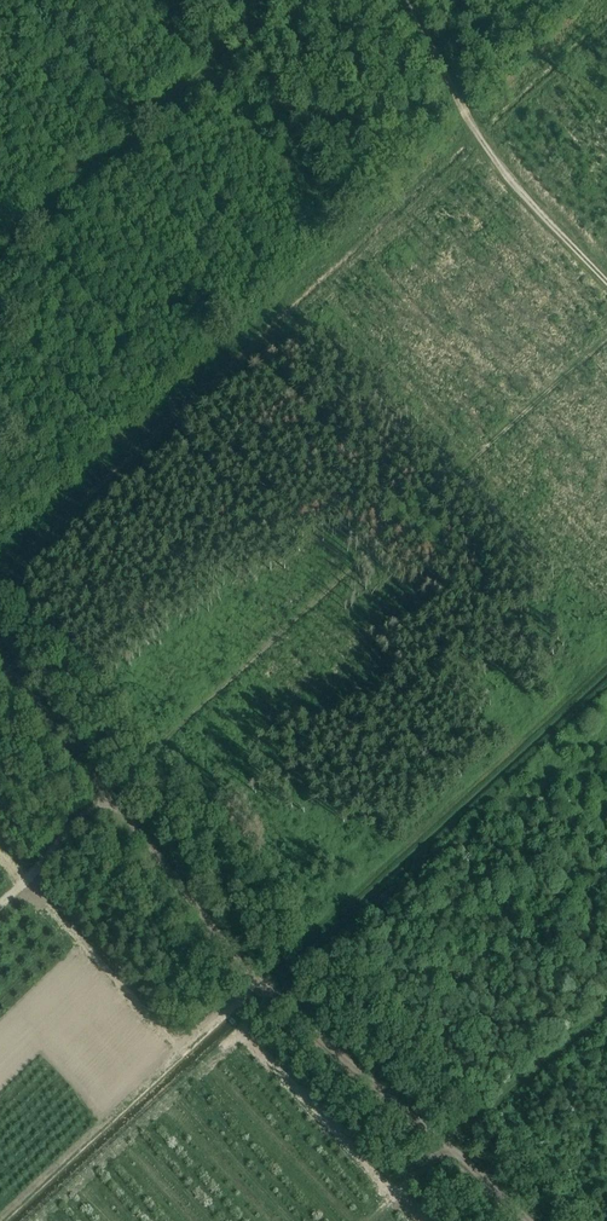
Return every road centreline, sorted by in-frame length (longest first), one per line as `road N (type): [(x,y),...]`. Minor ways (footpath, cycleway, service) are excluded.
road 1 (track): [(0,905),(75,826),(606,339)]
road 2 (track): [(527,1220),(283,1003),(0,661)]
road 3 (track): [(606,281),(472,129),(409,0)]
road 4 (track): [(372,1220),(606,1016)]

